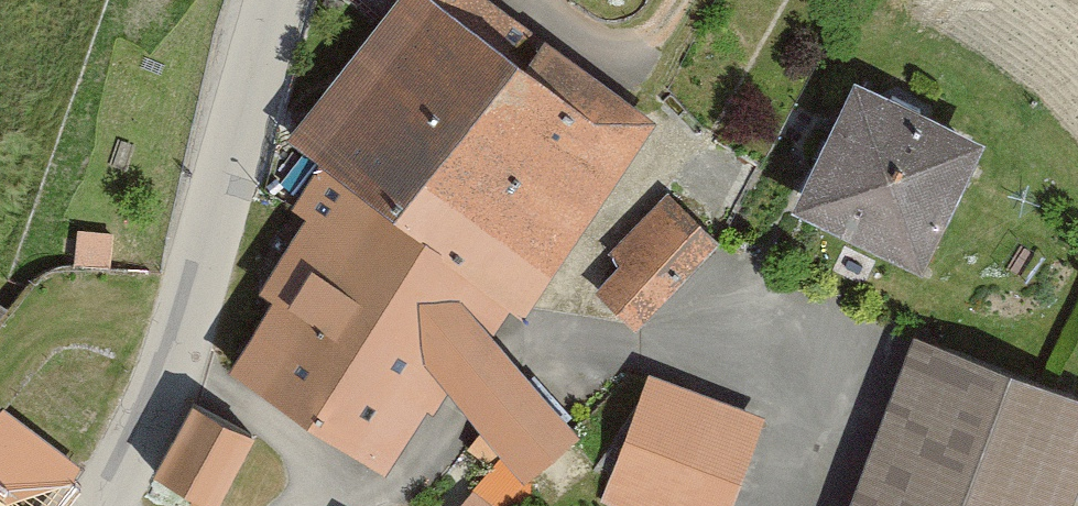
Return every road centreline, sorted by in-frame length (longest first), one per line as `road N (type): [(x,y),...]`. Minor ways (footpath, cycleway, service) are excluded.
road 1 (tertiary): [(97,505),(169,365),(198,285),(272,0)]

